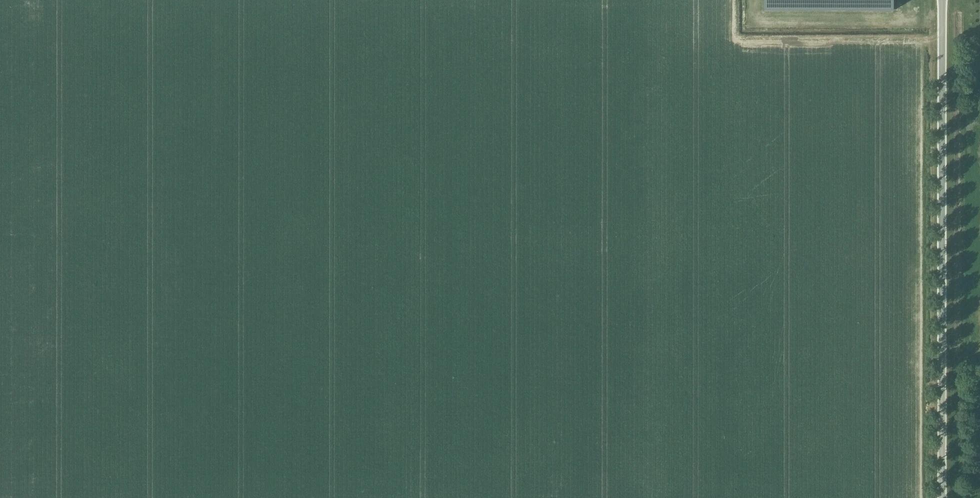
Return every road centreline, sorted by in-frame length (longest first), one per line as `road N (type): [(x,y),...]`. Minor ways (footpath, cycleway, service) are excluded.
road 1 (unclassified): [(942,497),(942,0)]

